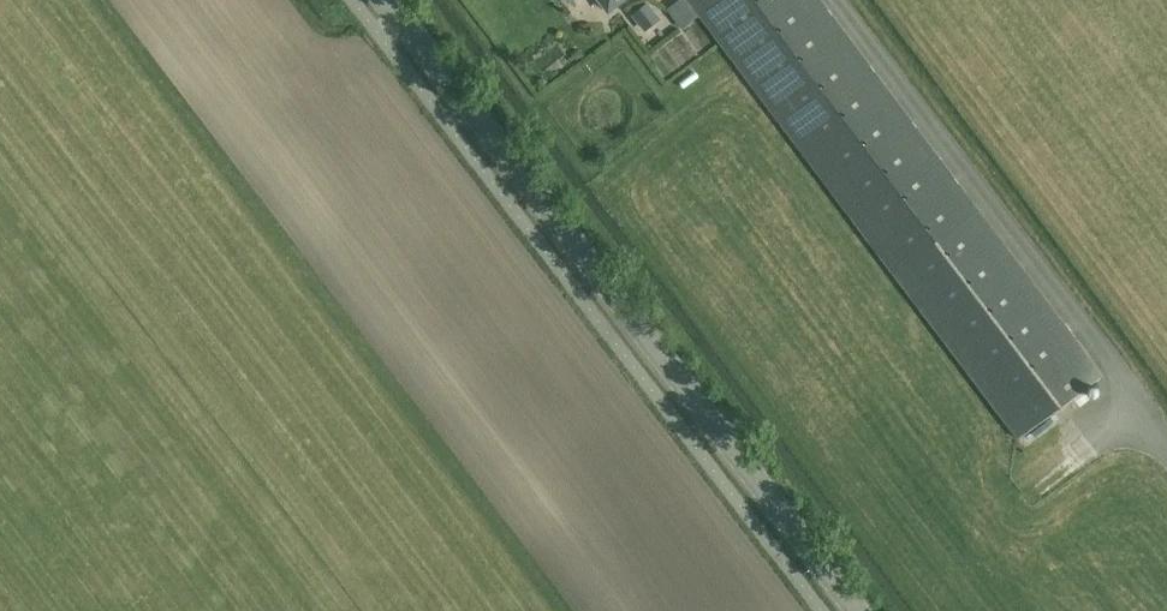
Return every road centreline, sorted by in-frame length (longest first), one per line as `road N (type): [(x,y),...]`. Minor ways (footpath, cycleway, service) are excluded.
road 1 (tertiary): [(854,610),(383,0)]

